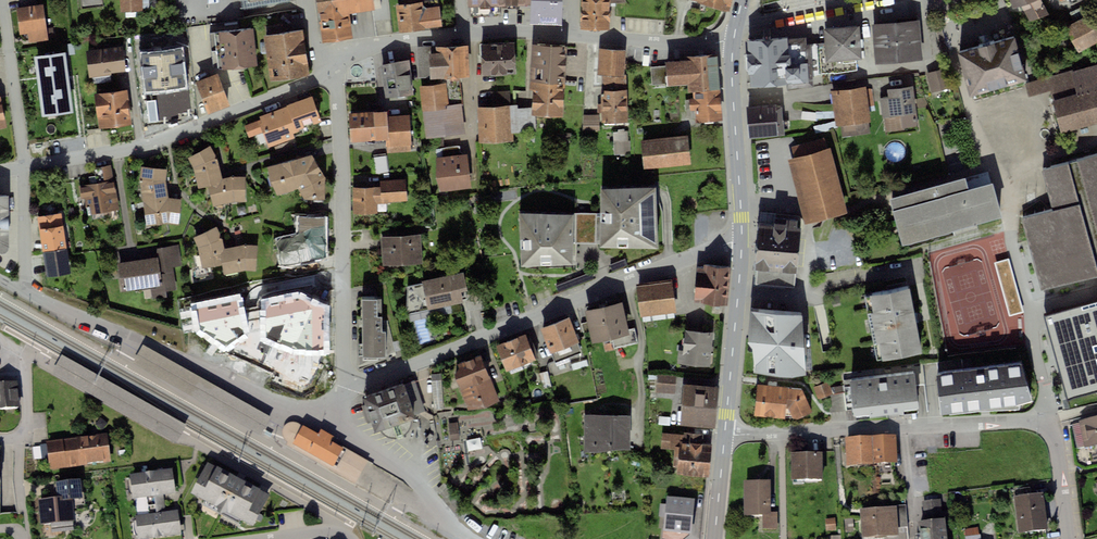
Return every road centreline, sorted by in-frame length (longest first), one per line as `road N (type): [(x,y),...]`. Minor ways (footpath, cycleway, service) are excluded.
road 1 (residential): [(1068,538),(1055,440),(1044,424),(725,434)]
road 2 (residential): [(742,242),(348,389)]
road 3 (residential): [(331,422),(26,293)]
road 4 (residential): [(326,70),(341,145),(348,389)]
road 5 (residential): [(23,167),(145,145),(246,112),(326,70)]
road 6 (primary): [(733,42),(742,242)]
road 7 (primary): [(742,242),(725,434)]
road 8 (residential): [(474,538),(420,486),(331,422)]
road 9 (residential): [(1,0),(23,167)]
road 10 (residential): [(574,35),(733,42)]
road 11 (residential): [(736,26),(883,0)]
road 12 (residential): [(326,70),(384,43),(463,34)]
road 13 (residential): [(23,167),(26,293)]

